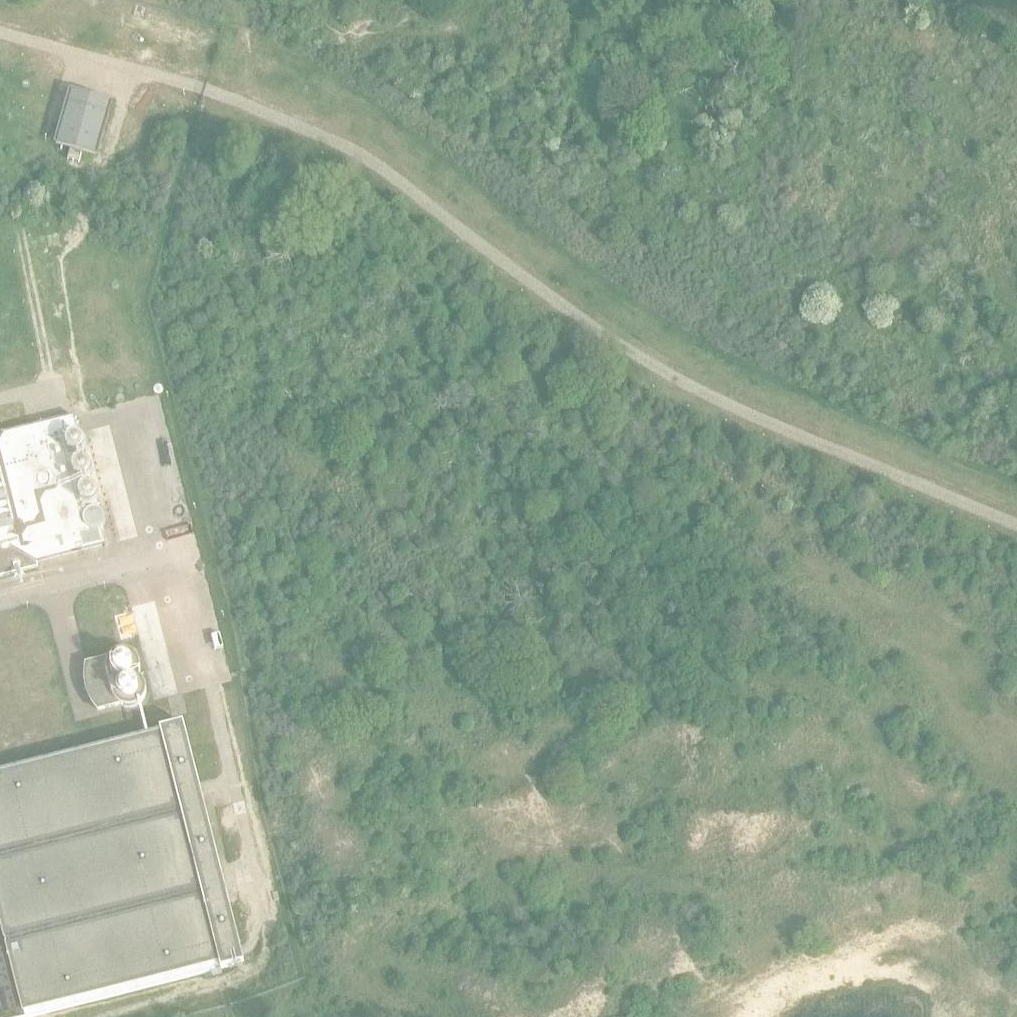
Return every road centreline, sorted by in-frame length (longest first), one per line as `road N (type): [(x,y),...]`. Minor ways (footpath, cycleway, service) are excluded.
road 1 (track): [(0,34),(250,106),(384,176),(677,381),(1016,525)]
road 2 (track): [(731,1016),(847,955),(909,947),(1016,1002)]
road 3 (track): [(466,0),(449,15),(359,37),(269,0)]

